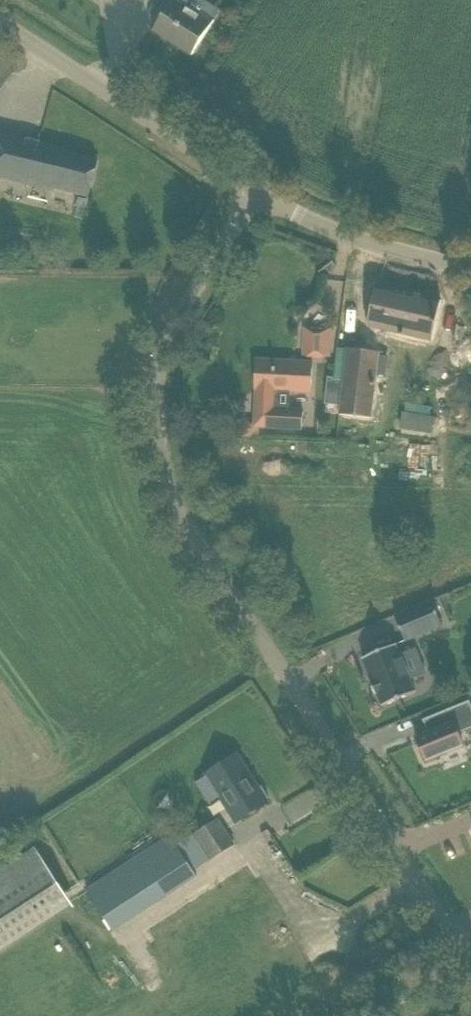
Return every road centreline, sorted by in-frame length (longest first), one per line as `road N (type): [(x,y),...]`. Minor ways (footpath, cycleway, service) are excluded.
road 1 (unclassified): [(470,961),(185,507),(160,436),(157,396),(174,321),(258,192)]
road 2 (unclassified): [(258,192),(0,21)]
road 3 (residential): [(470,263),(319,227),(258,192)]

